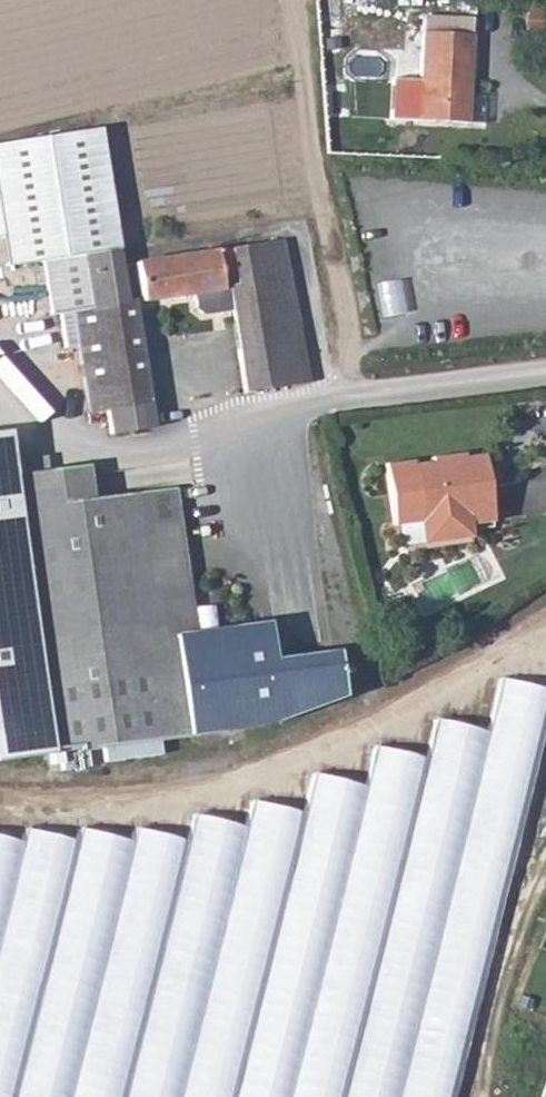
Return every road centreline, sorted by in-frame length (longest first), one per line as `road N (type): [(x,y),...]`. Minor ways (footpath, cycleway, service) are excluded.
road 1 (track): [(0,804),(136,797),(260,777),(545,632)]
road 2 (unclassified): [(545,377),(234,417)]
road 3 (track): [(545,869),(513,937),(475,1096)]

